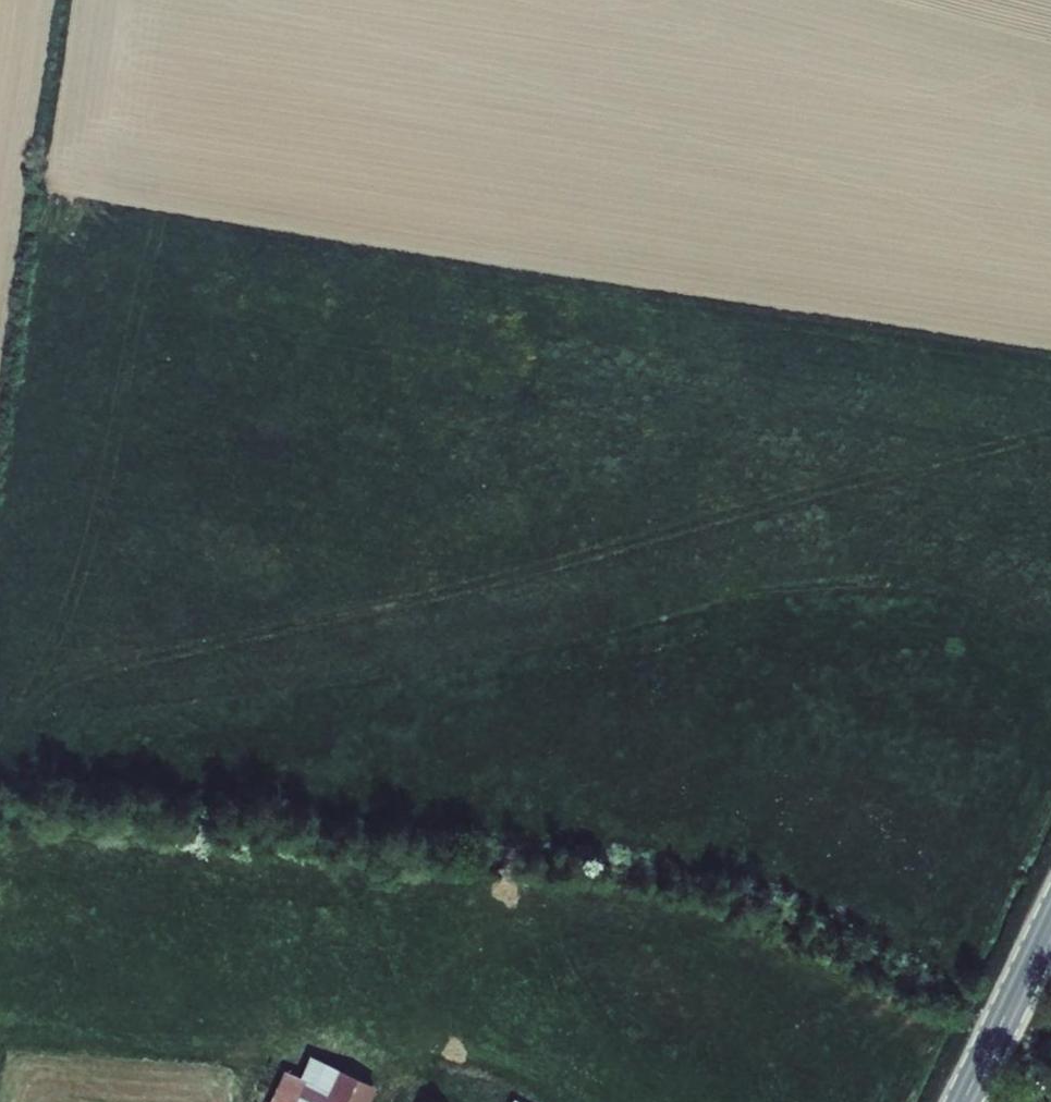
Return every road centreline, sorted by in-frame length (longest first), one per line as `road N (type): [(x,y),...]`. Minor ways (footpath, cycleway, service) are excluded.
road 1 (primary): [(964,1101),(1050,921)]

